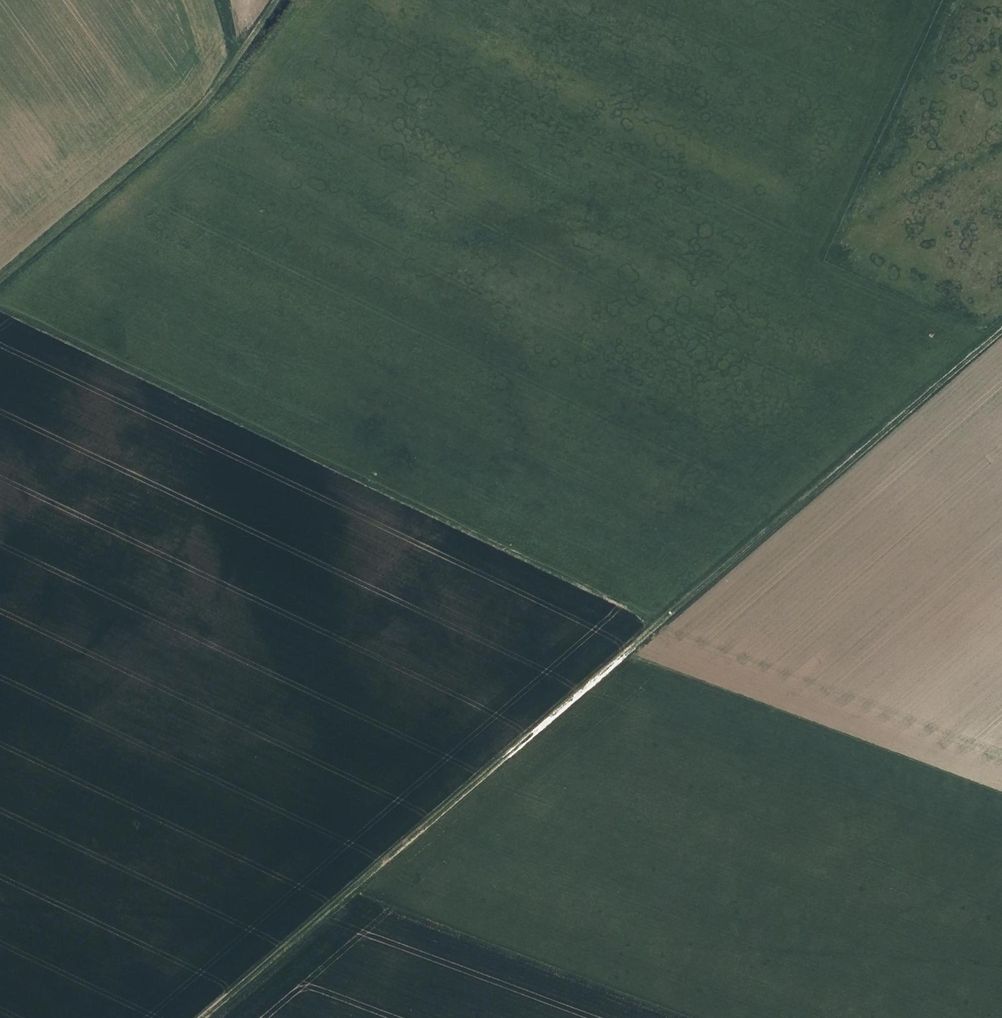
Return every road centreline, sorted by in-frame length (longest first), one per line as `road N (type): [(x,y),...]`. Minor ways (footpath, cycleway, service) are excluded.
road 1 (track): [(1001,331),(204,1017)]
road 2 (track): [(0,308),(654,625)]
road 3 (track): [(275,0),(207,101),(0,278)]

